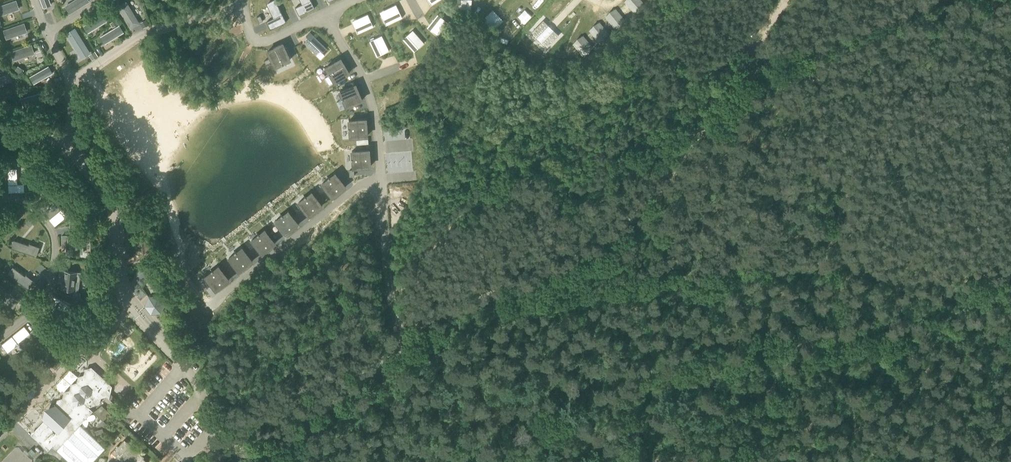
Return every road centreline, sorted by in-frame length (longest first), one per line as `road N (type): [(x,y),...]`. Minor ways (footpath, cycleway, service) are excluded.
road 1 (unclassified): [(274,461),(419,332),(595,251),(655,194),(733,85),(938,0)]

